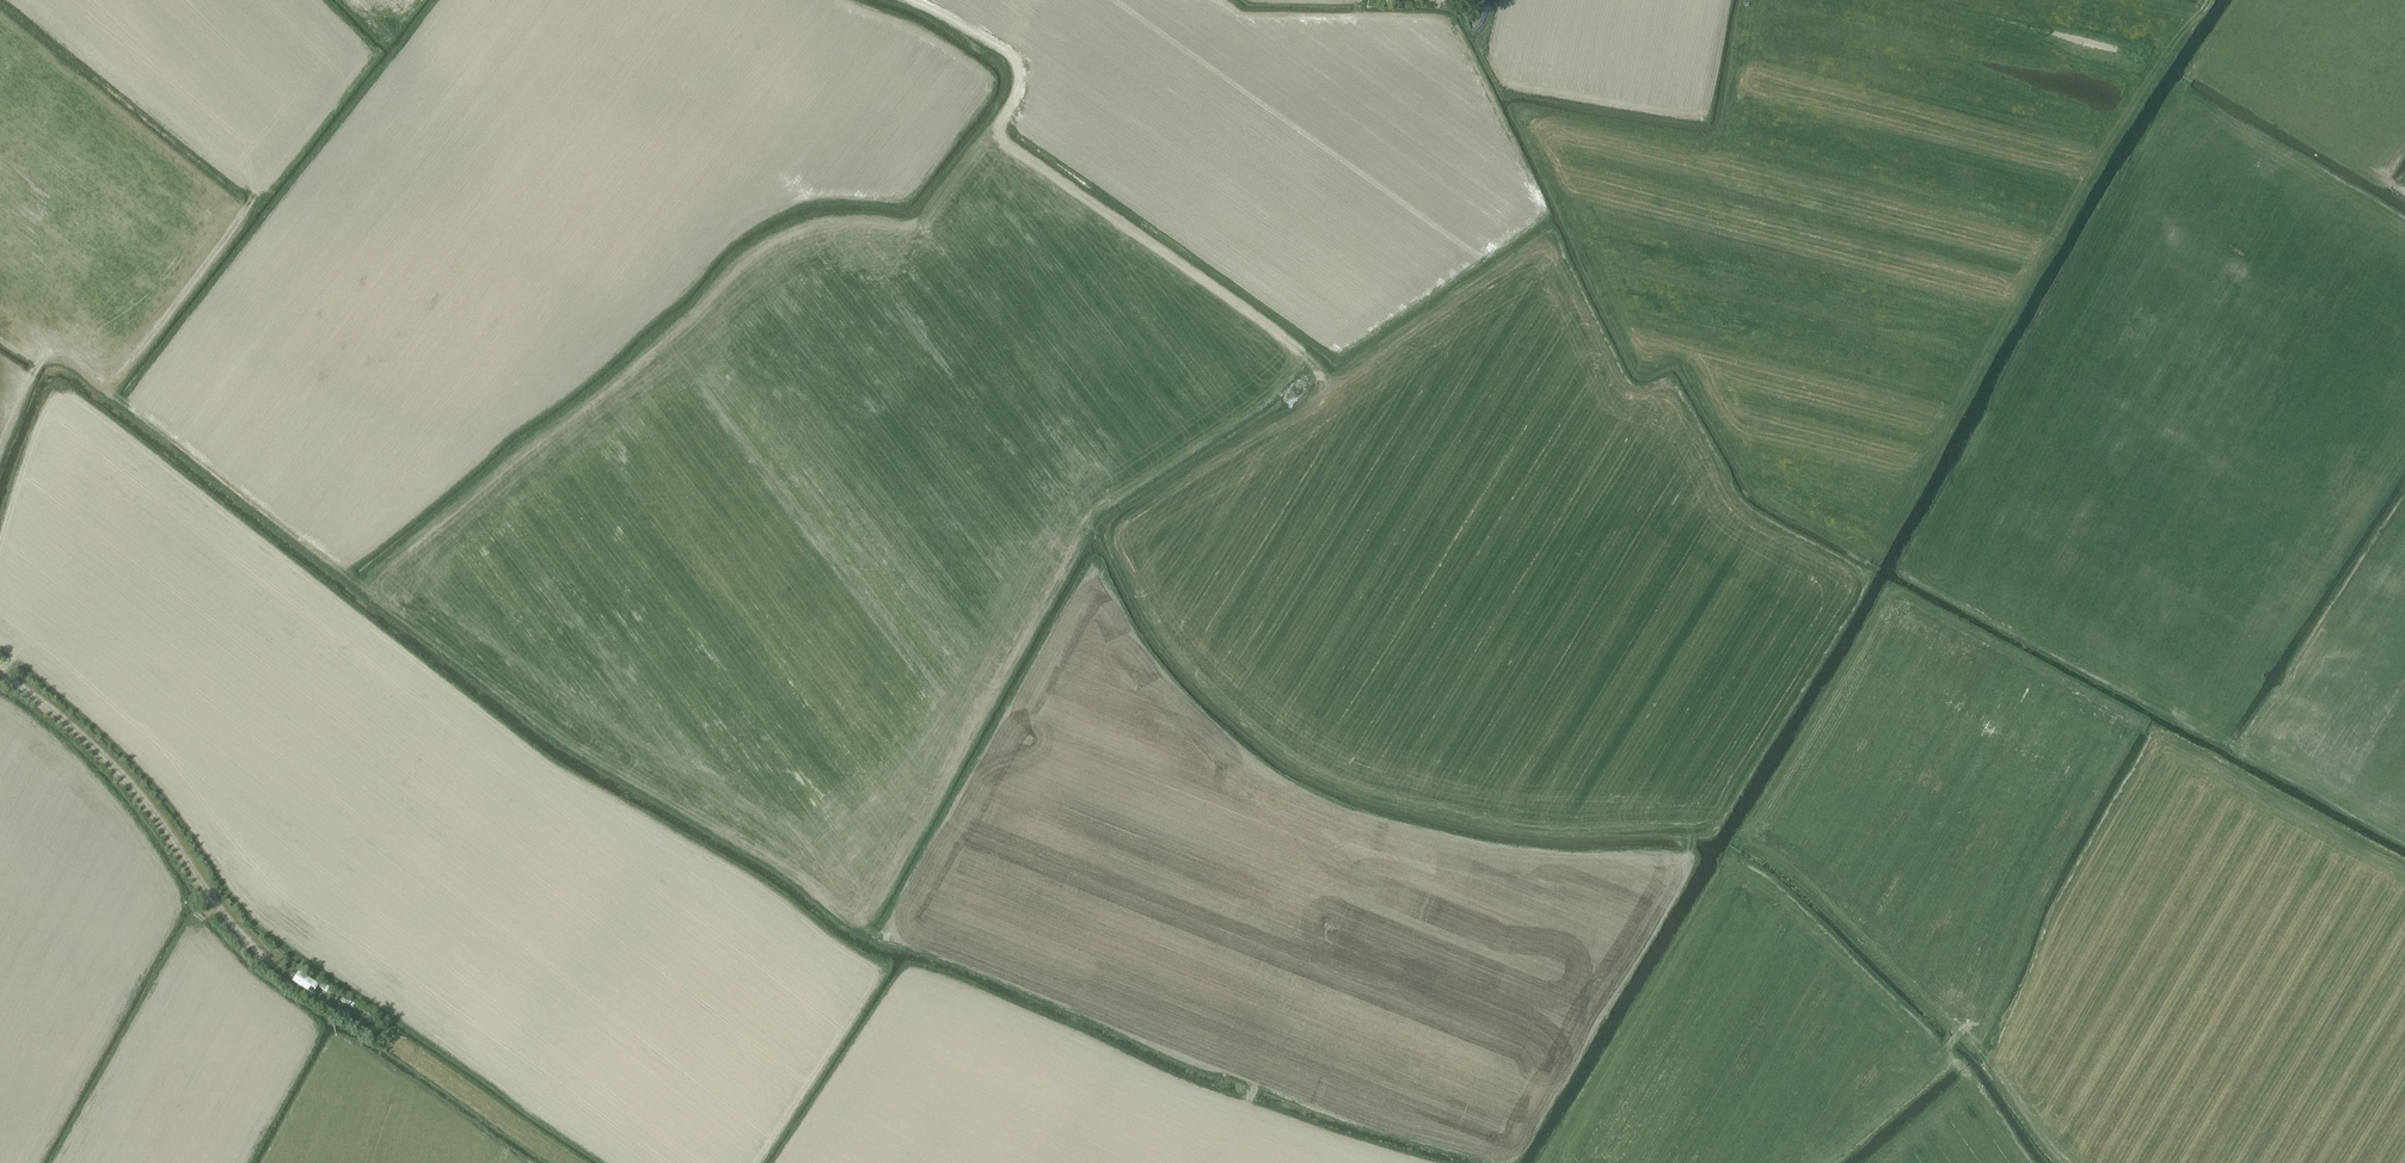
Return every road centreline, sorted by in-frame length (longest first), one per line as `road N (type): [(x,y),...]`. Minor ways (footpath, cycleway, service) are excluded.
road 1 (track): [(265,962),(132,785),(0,674)]
road 2 (track): [(909,0),(1016,61),(1020,84),(999,131)]

